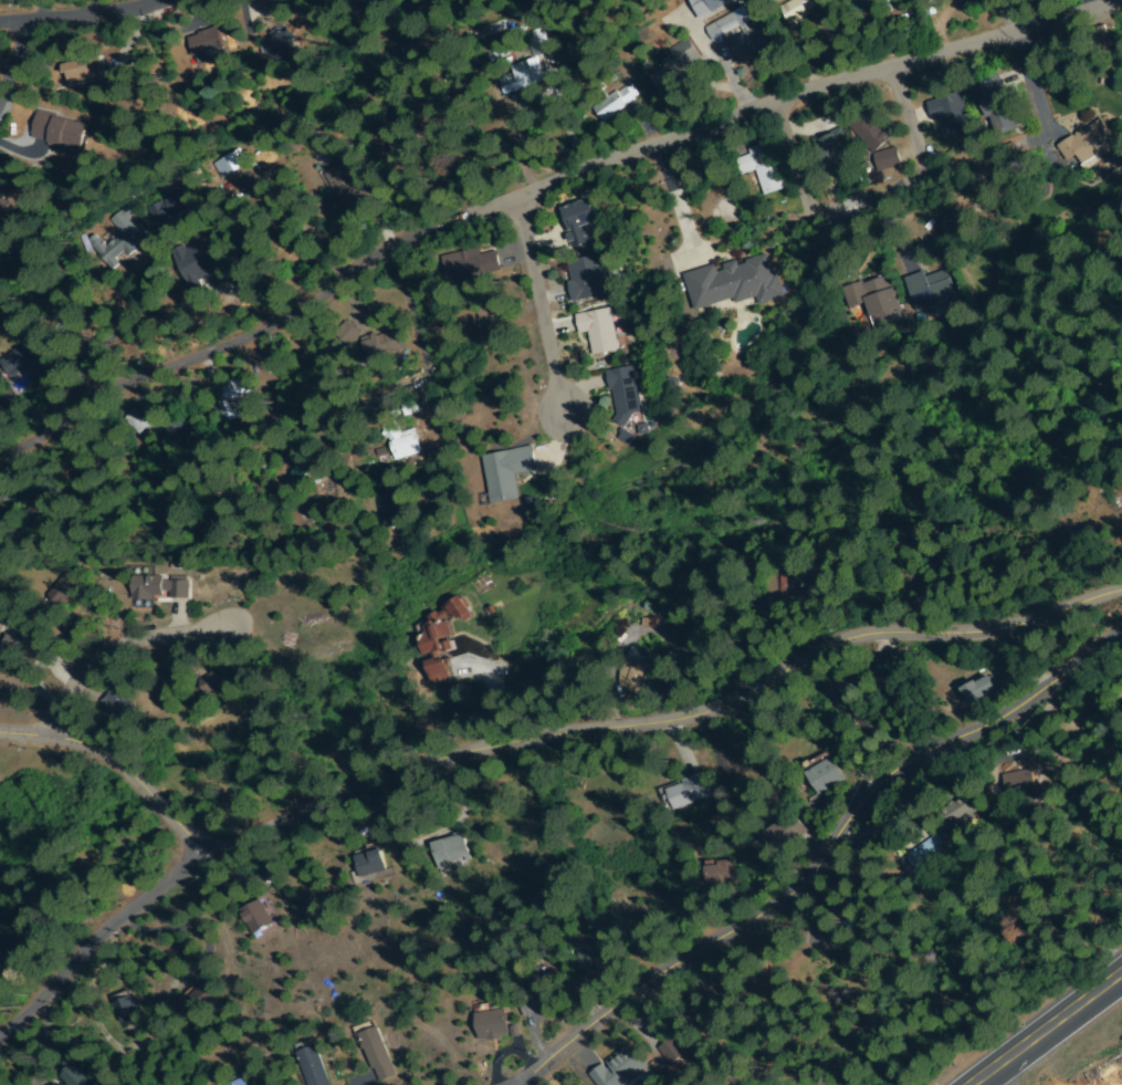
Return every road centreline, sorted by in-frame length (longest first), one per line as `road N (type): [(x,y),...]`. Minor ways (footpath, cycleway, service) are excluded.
road 1 (residential): [(1121,589),(999,629),(861,636),(690,721),(594,728),(433,763),(291,818),(249,853),(196,835),(90,741),(0,731)]
road 2 (residential): [(0,455),(123,384),(597,166),(972,44),(1121,6)]
road 3 (residential): [(528,1084),(725,933),(791,899),(858,814),(925,758),(1011,716),(1121,639)]
road 4 (residential): [(0,1043),(91,945),(209,844)]
road 5 (residential): [(512,205),(564,414)]
road 6 (residential): [(46,734),(72,682),(104,653),(135,638),(212,628)]
road 7 (residential): [(0,24),(202,0)]
road 8 (secondary): [(983,1084),(1121,981)]

